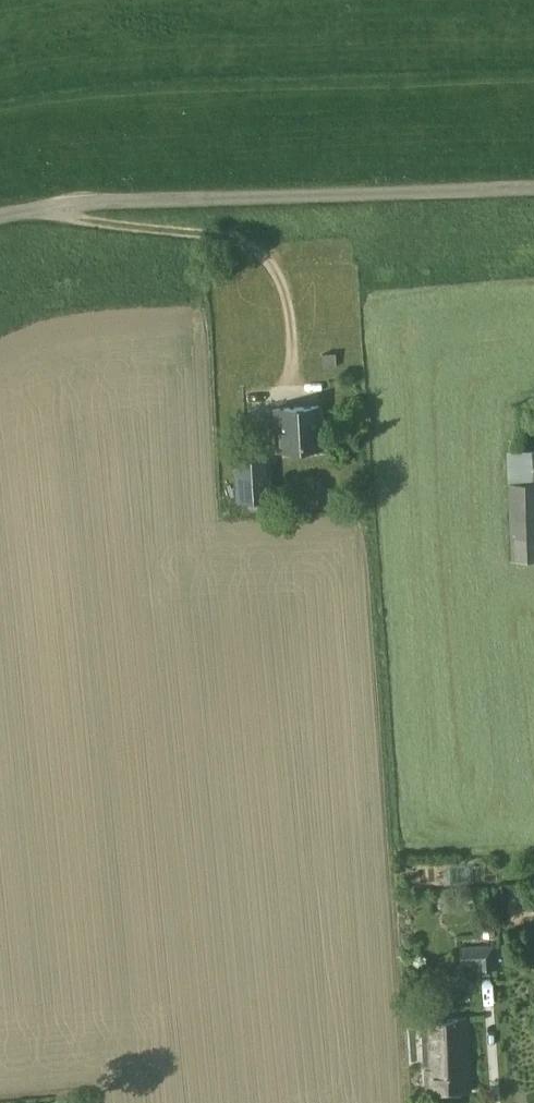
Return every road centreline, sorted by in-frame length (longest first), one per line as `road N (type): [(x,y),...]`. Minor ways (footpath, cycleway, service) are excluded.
road 1 (unclassified): [(533,189),(53,206),(0,220)]

